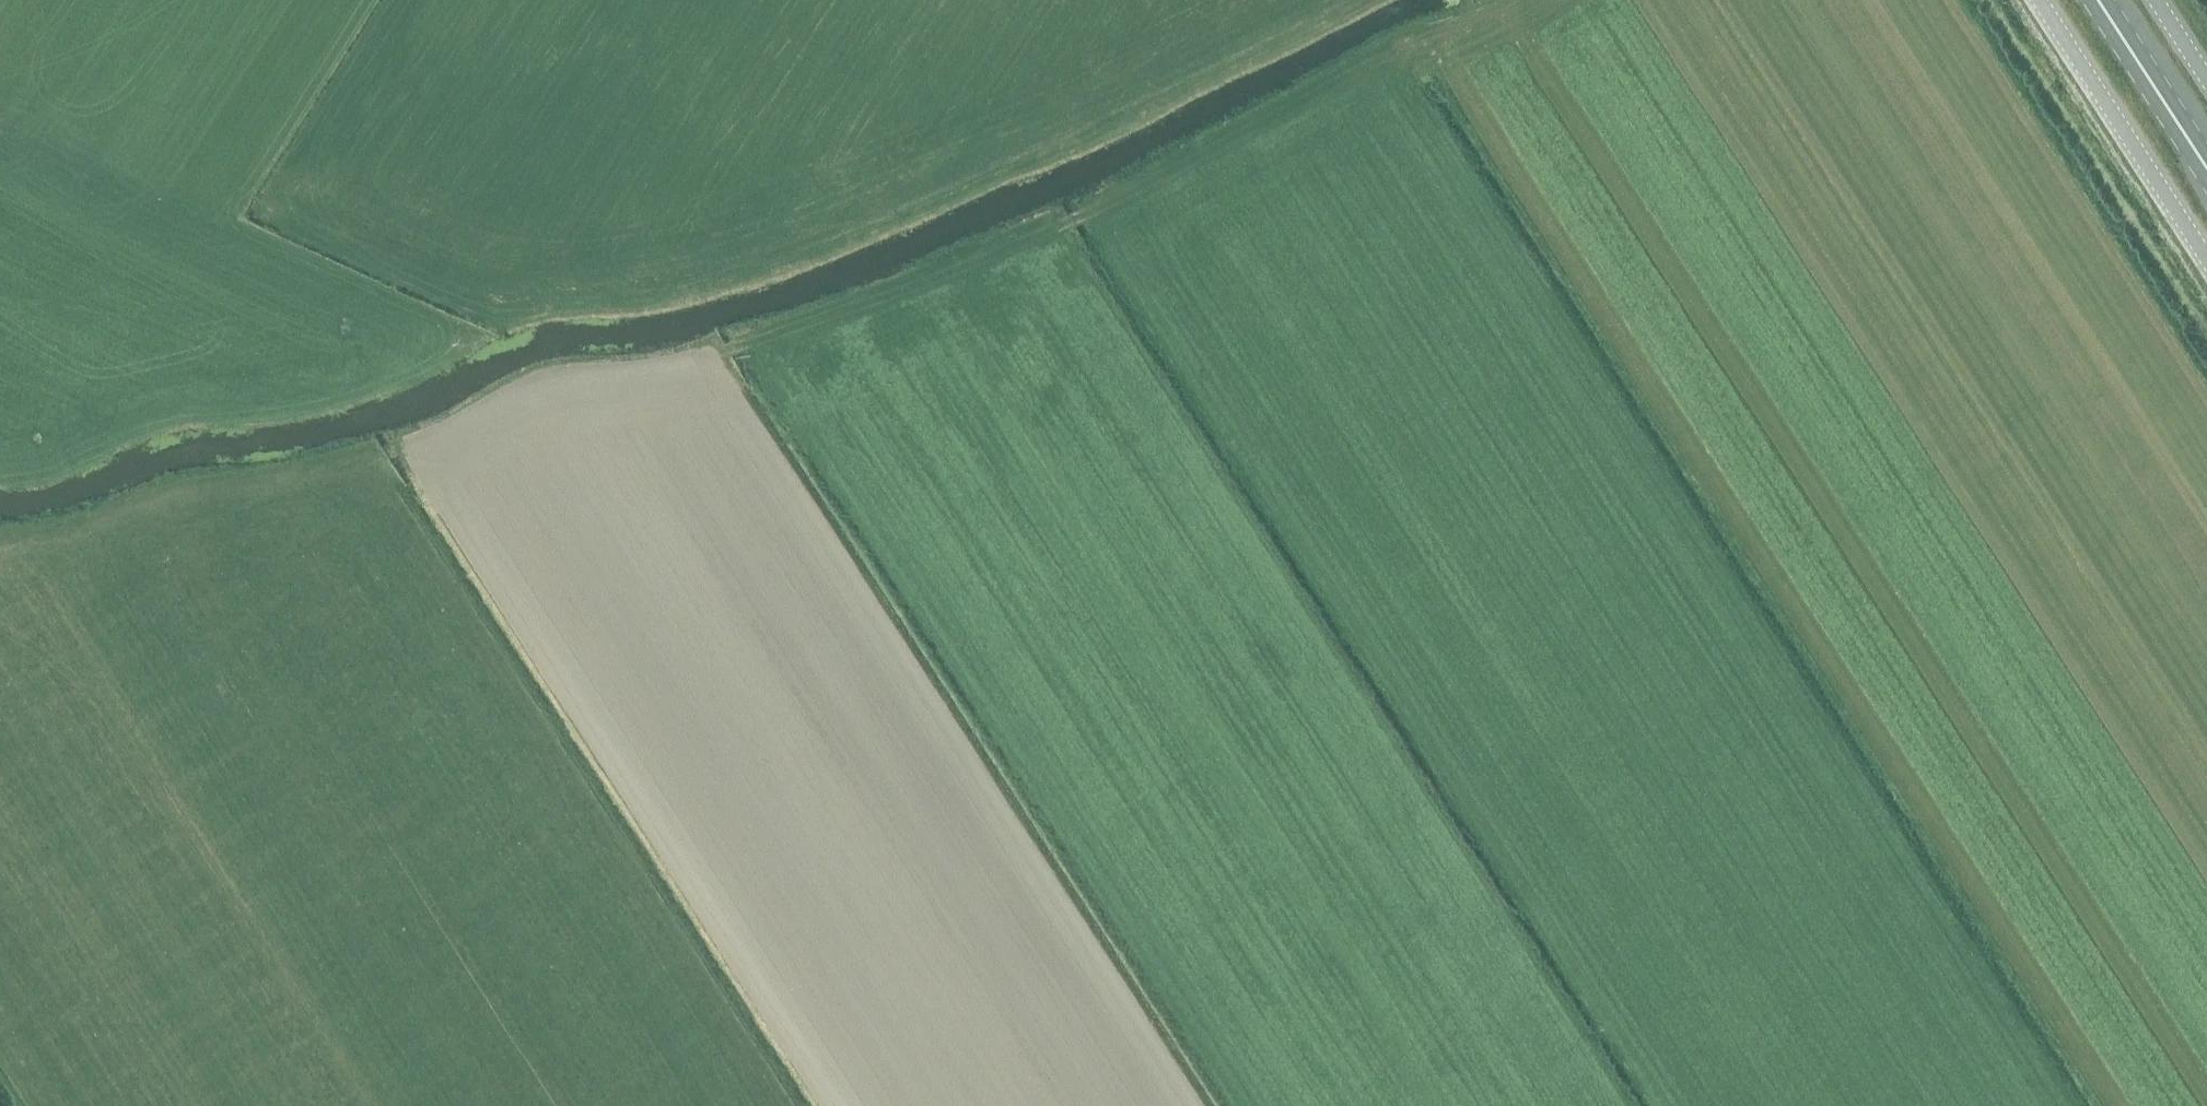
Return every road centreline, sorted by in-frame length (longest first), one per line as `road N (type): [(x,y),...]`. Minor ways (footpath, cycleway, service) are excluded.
road 1 (unclassified): [(2206,257),(2041,0)]
road 2 (primary): [(2206,169),(2097,0)]

